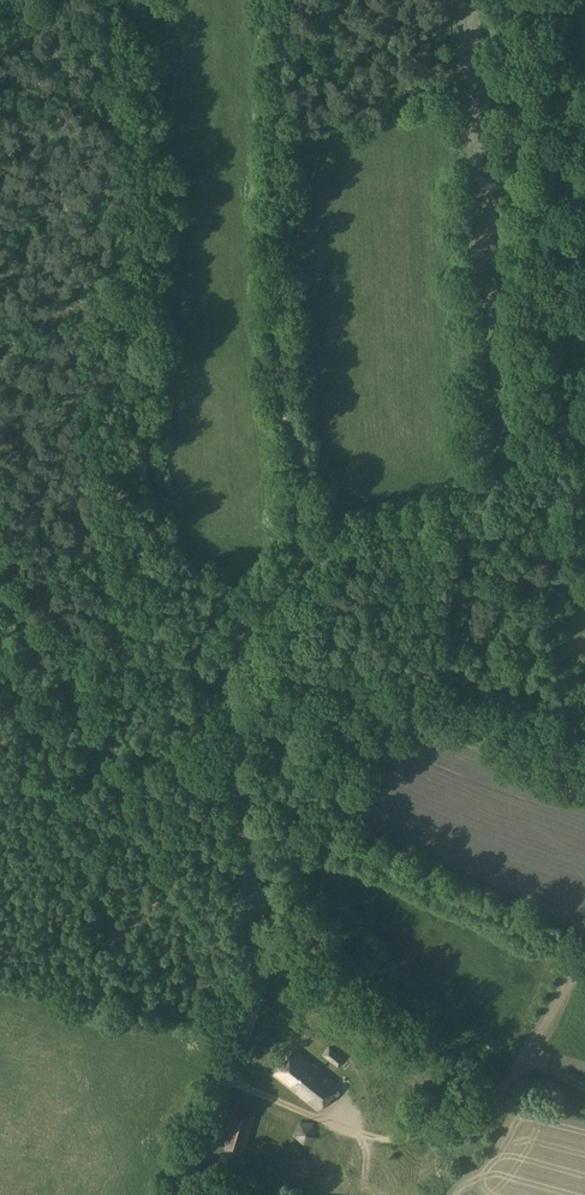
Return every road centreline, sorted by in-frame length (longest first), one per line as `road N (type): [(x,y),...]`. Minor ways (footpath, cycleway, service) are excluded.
road 1 (tertiary): [(177,1194),(258,986),(230,720),(233,665),(252,607),(303,559),(437,511),(584,439)]
road 2 (track): [(303,559),(273,295),(279,0)]
road 3 (track): [(225,1080),(370,1137),(422,1133),(483,1109),(504,1088),(584,943)]

